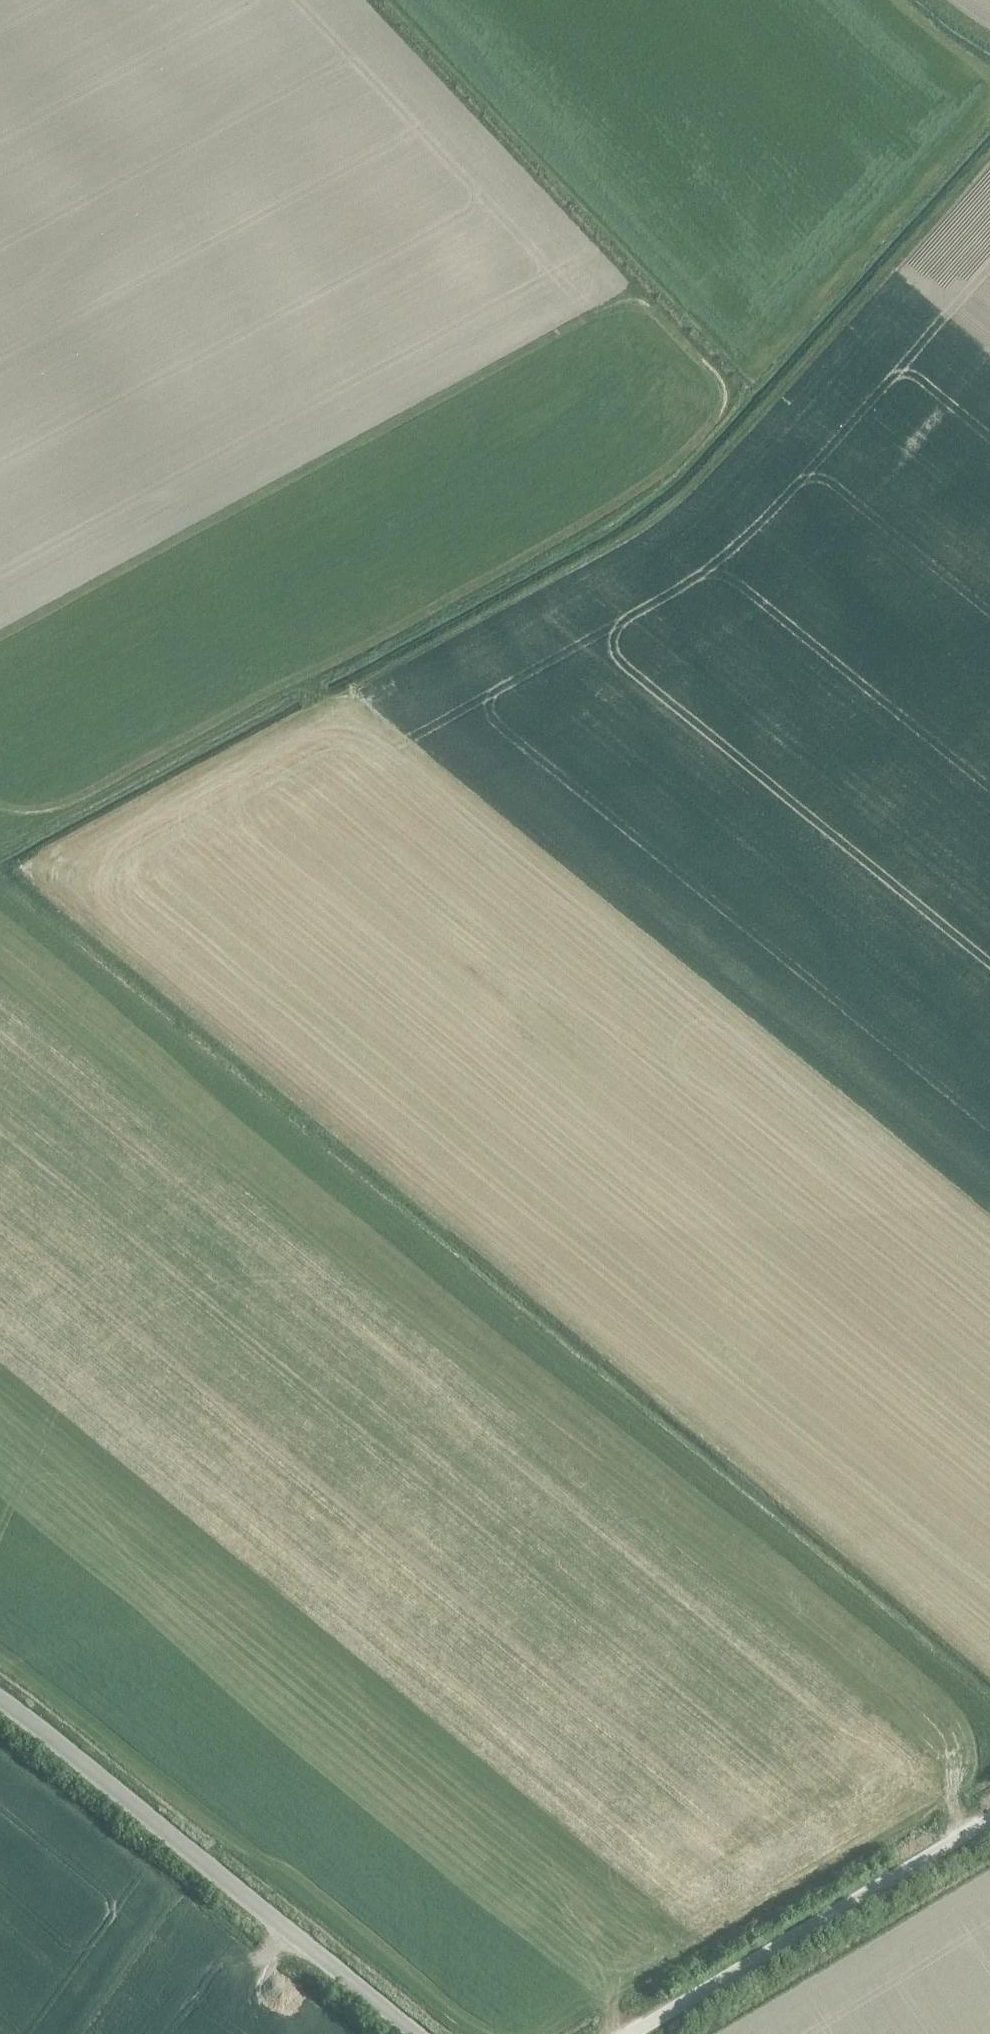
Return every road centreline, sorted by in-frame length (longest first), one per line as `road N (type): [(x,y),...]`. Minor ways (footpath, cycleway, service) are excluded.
road 1 (unclassified): [(419,2033),(0,1697)]
road 2 (unclassified): [(989,1823),(640,2033)]

